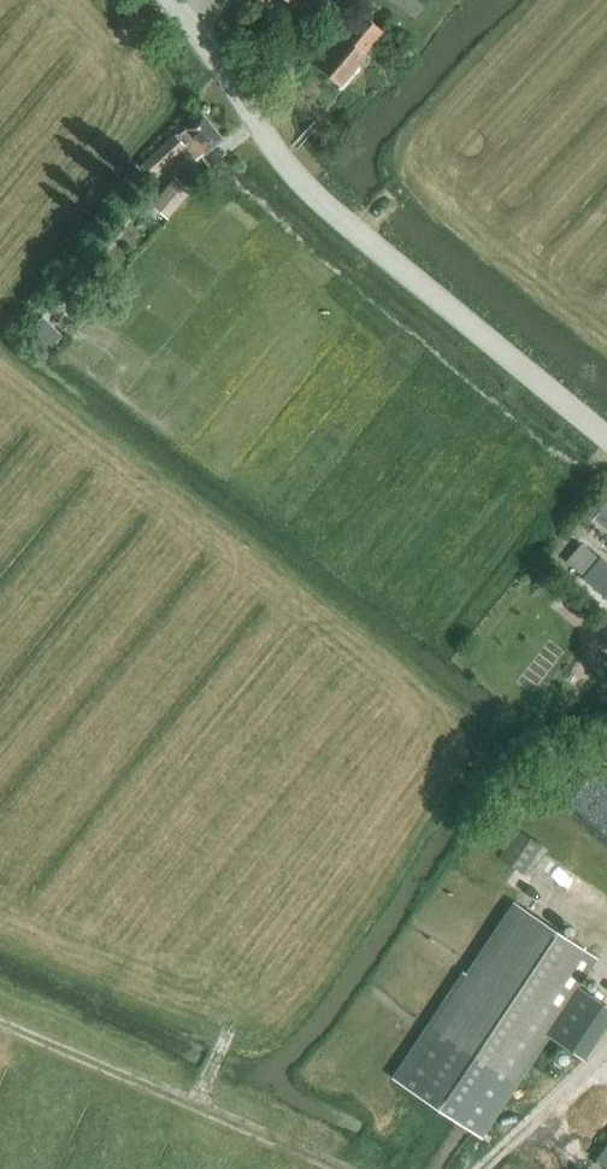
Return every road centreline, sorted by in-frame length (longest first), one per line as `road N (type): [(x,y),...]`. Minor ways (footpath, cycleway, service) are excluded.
road 1 (tertiary): [(606,439),(300,181),(170,0)]
road 2 (track): [(352,1168),(199,1101),(229,1028)]
road 3 (track): [(199,1101),(0,1017)]
road 4 (track): [(606,1049),(485,1168)]

